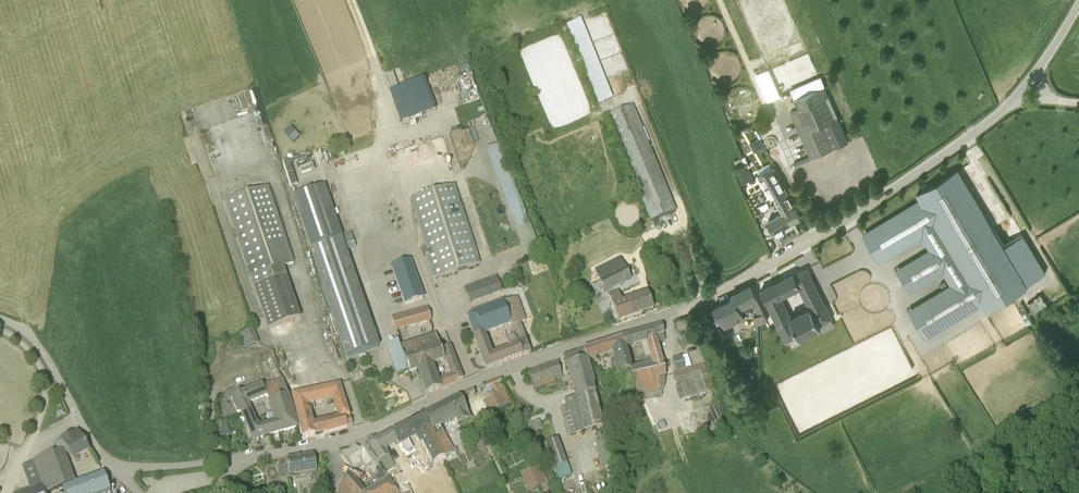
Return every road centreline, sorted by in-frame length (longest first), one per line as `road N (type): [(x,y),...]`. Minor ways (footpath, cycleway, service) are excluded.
road 1 (unclassified): [(244,461),(356,435),(492,373),(730,287),(861,210),(1000,113),(1078,5)]
road 2 (unclassified): [(115,467),(42,351),(0,319)]
road 3 (unclassified): [(115,467),(244,461)]

